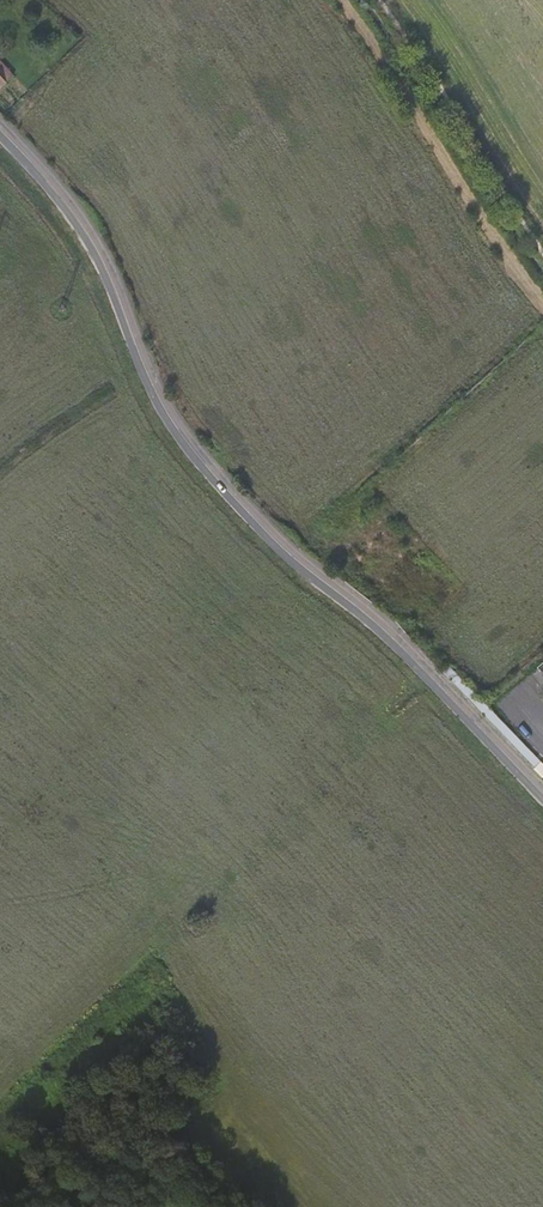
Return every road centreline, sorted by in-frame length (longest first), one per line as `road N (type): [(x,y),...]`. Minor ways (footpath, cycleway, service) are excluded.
road 1 (tertiary): [(542,798),(377,629),(293,563),(183,444),(78,224),(0,131)]

